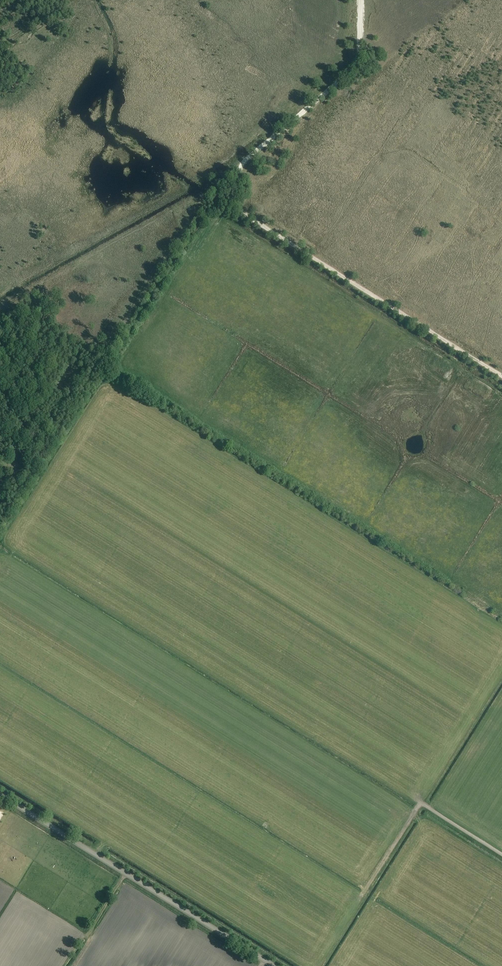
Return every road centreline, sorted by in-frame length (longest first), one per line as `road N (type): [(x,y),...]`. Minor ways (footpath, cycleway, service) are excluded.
road 1 (track): [(501,376),(235,204),(245,160),(356,64),(361,0)]
road 2 (unclassified): [(0,795),(274,965)]

